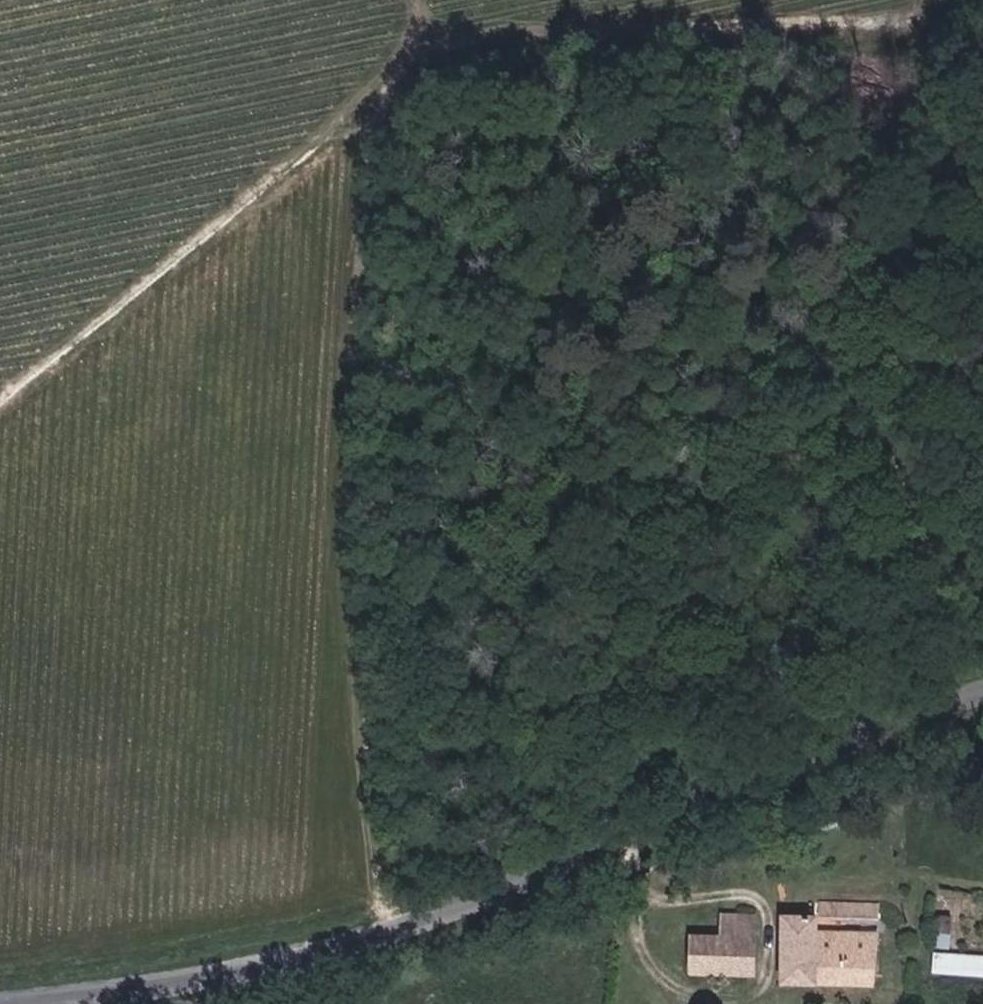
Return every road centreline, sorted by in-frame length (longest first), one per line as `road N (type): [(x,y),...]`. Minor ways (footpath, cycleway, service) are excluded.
road 1 (unclassified): [(982,695),(407,923),(288,959),(168,983),(0,1002)]

